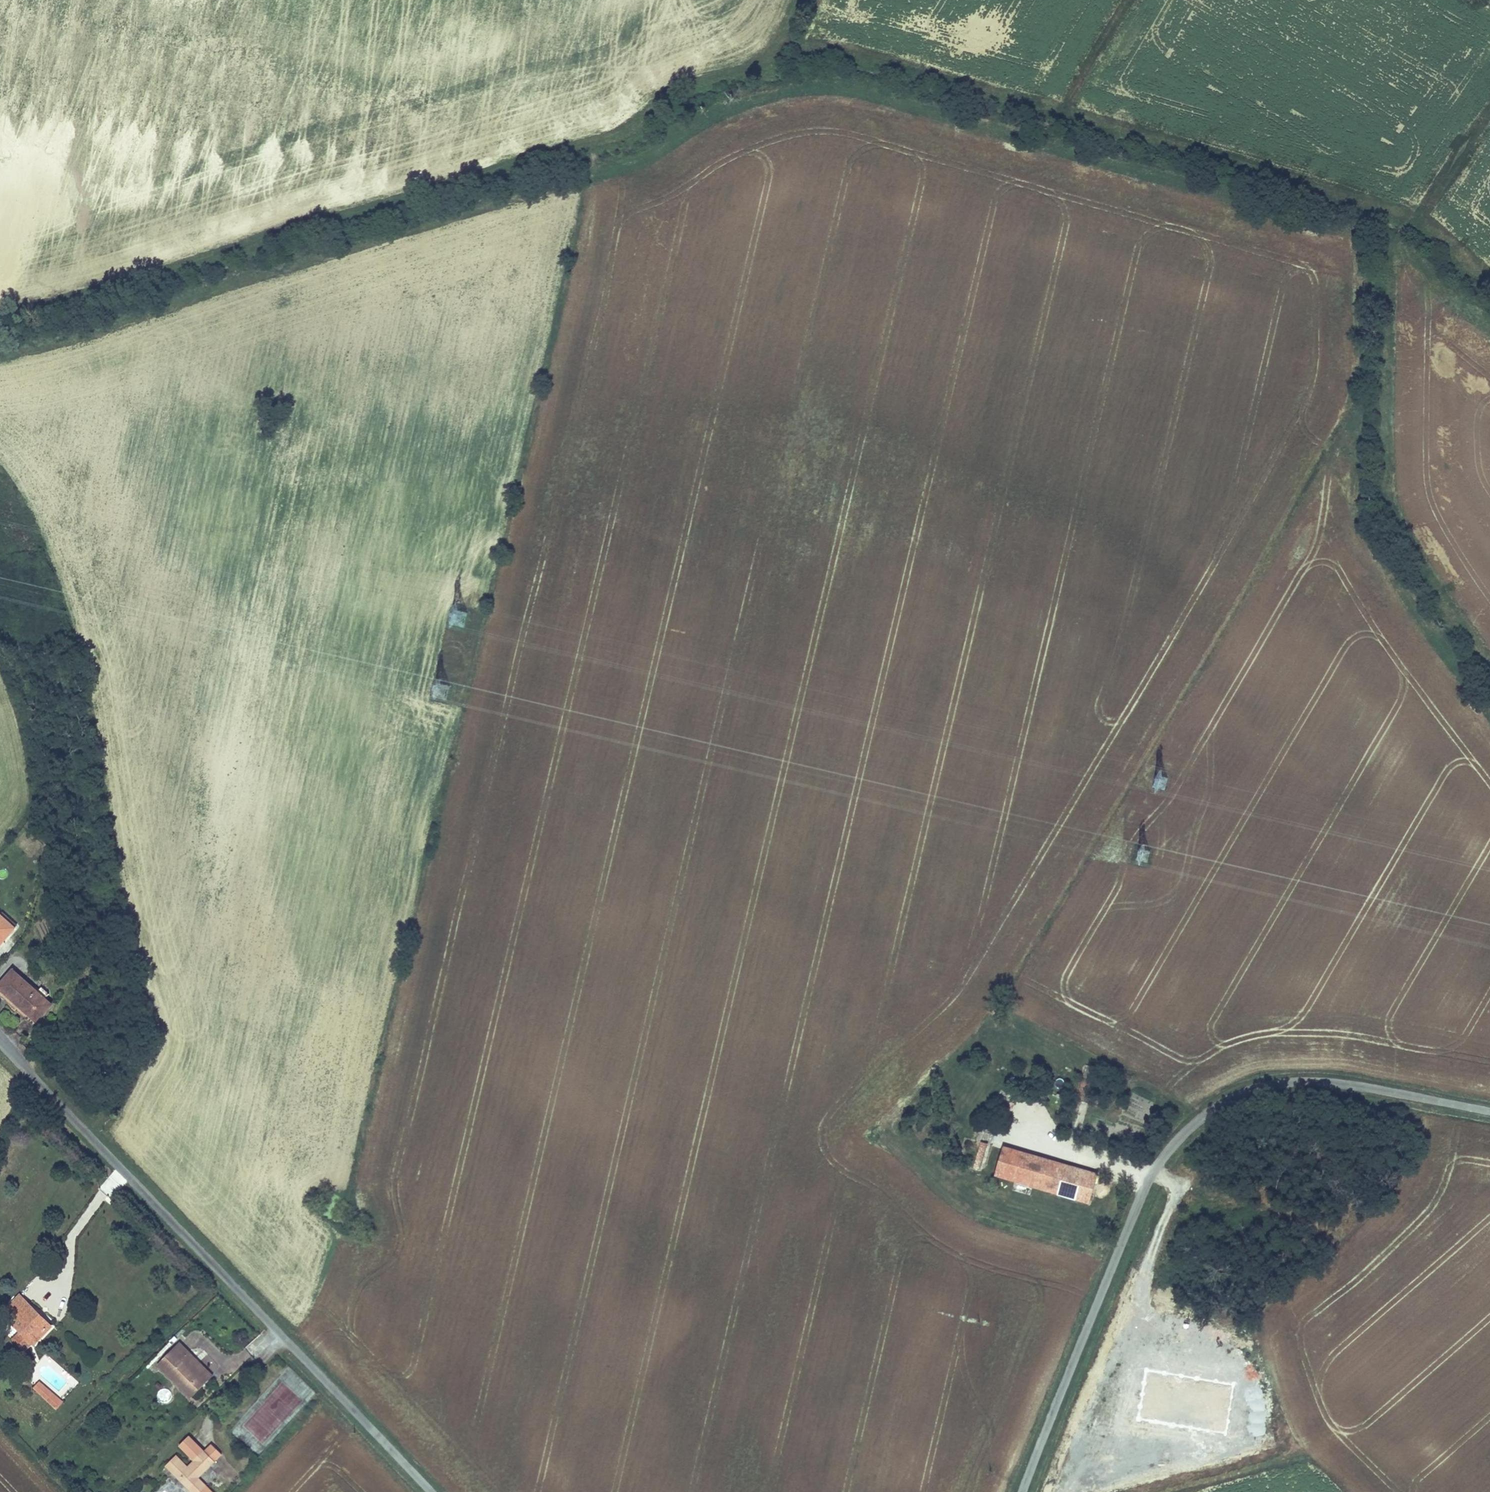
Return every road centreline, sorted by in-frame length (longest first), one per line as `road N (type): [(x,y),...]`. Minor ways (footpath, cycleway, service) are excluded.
road 1 (unclassified): [(1489,1111),(1296,1081),(1242,1095),(1191,1128),(1149,1179),(1023,1491)]
road 2 (unclassified): [(0,1043),(432,1491)]

